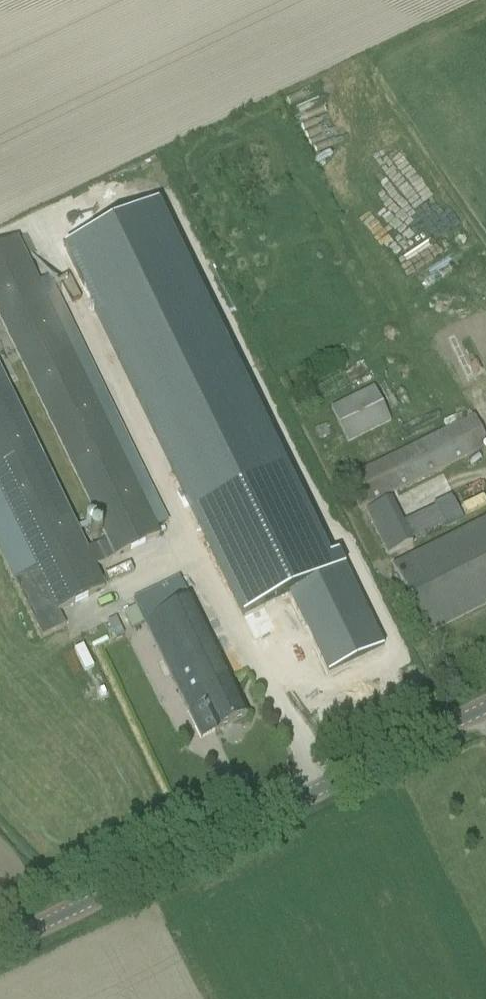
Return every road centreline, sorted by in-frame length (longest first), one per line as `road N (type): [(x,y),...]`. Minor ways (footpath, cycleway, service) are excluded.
road 1 (tertiary): [(0,950),(485,713)]

